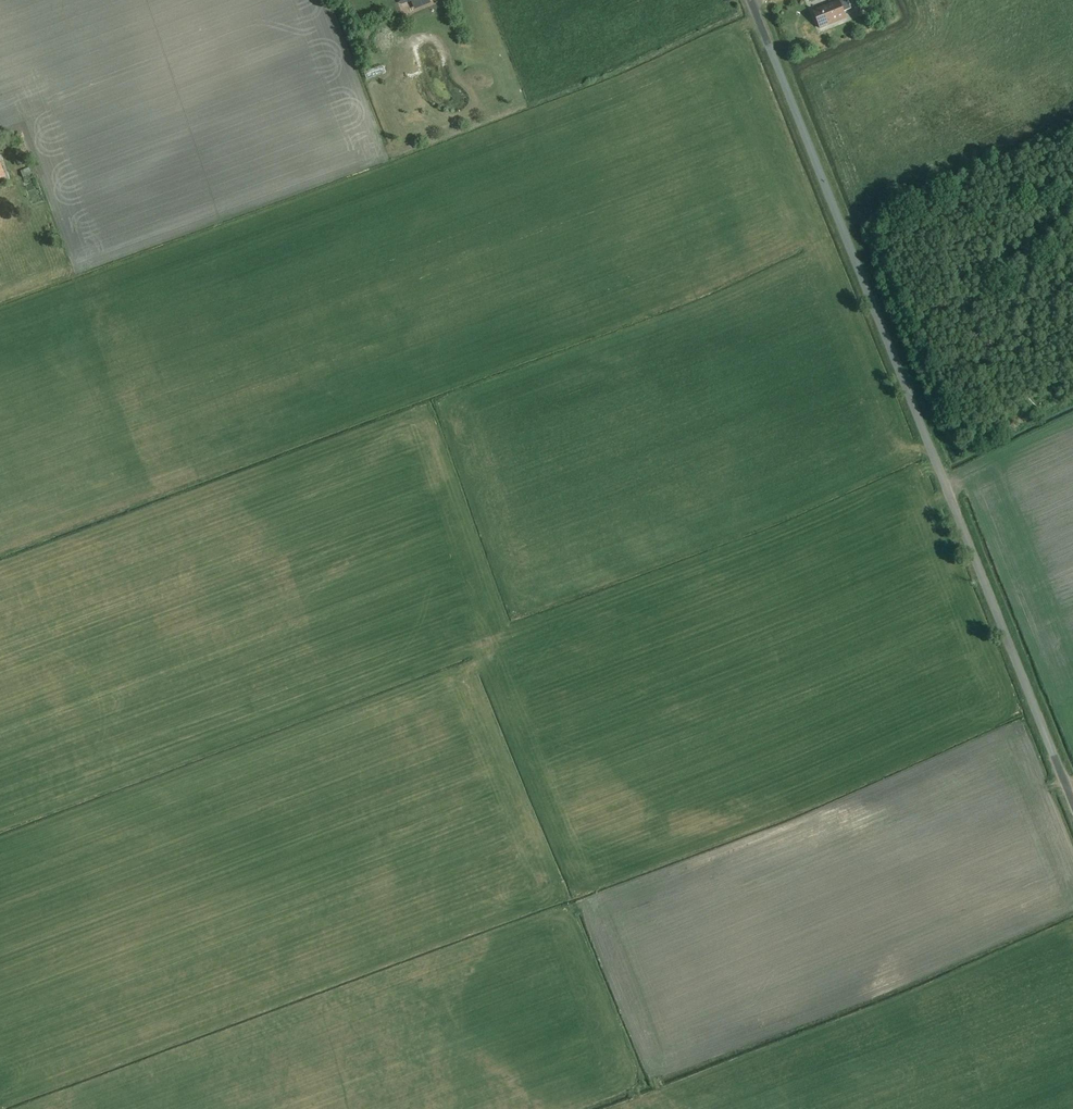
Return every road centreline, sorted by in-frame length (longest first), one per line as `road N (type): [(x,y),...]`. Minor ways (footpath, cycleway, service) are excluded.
road 1 (unclassified): [(1072,801),(751,0)]

